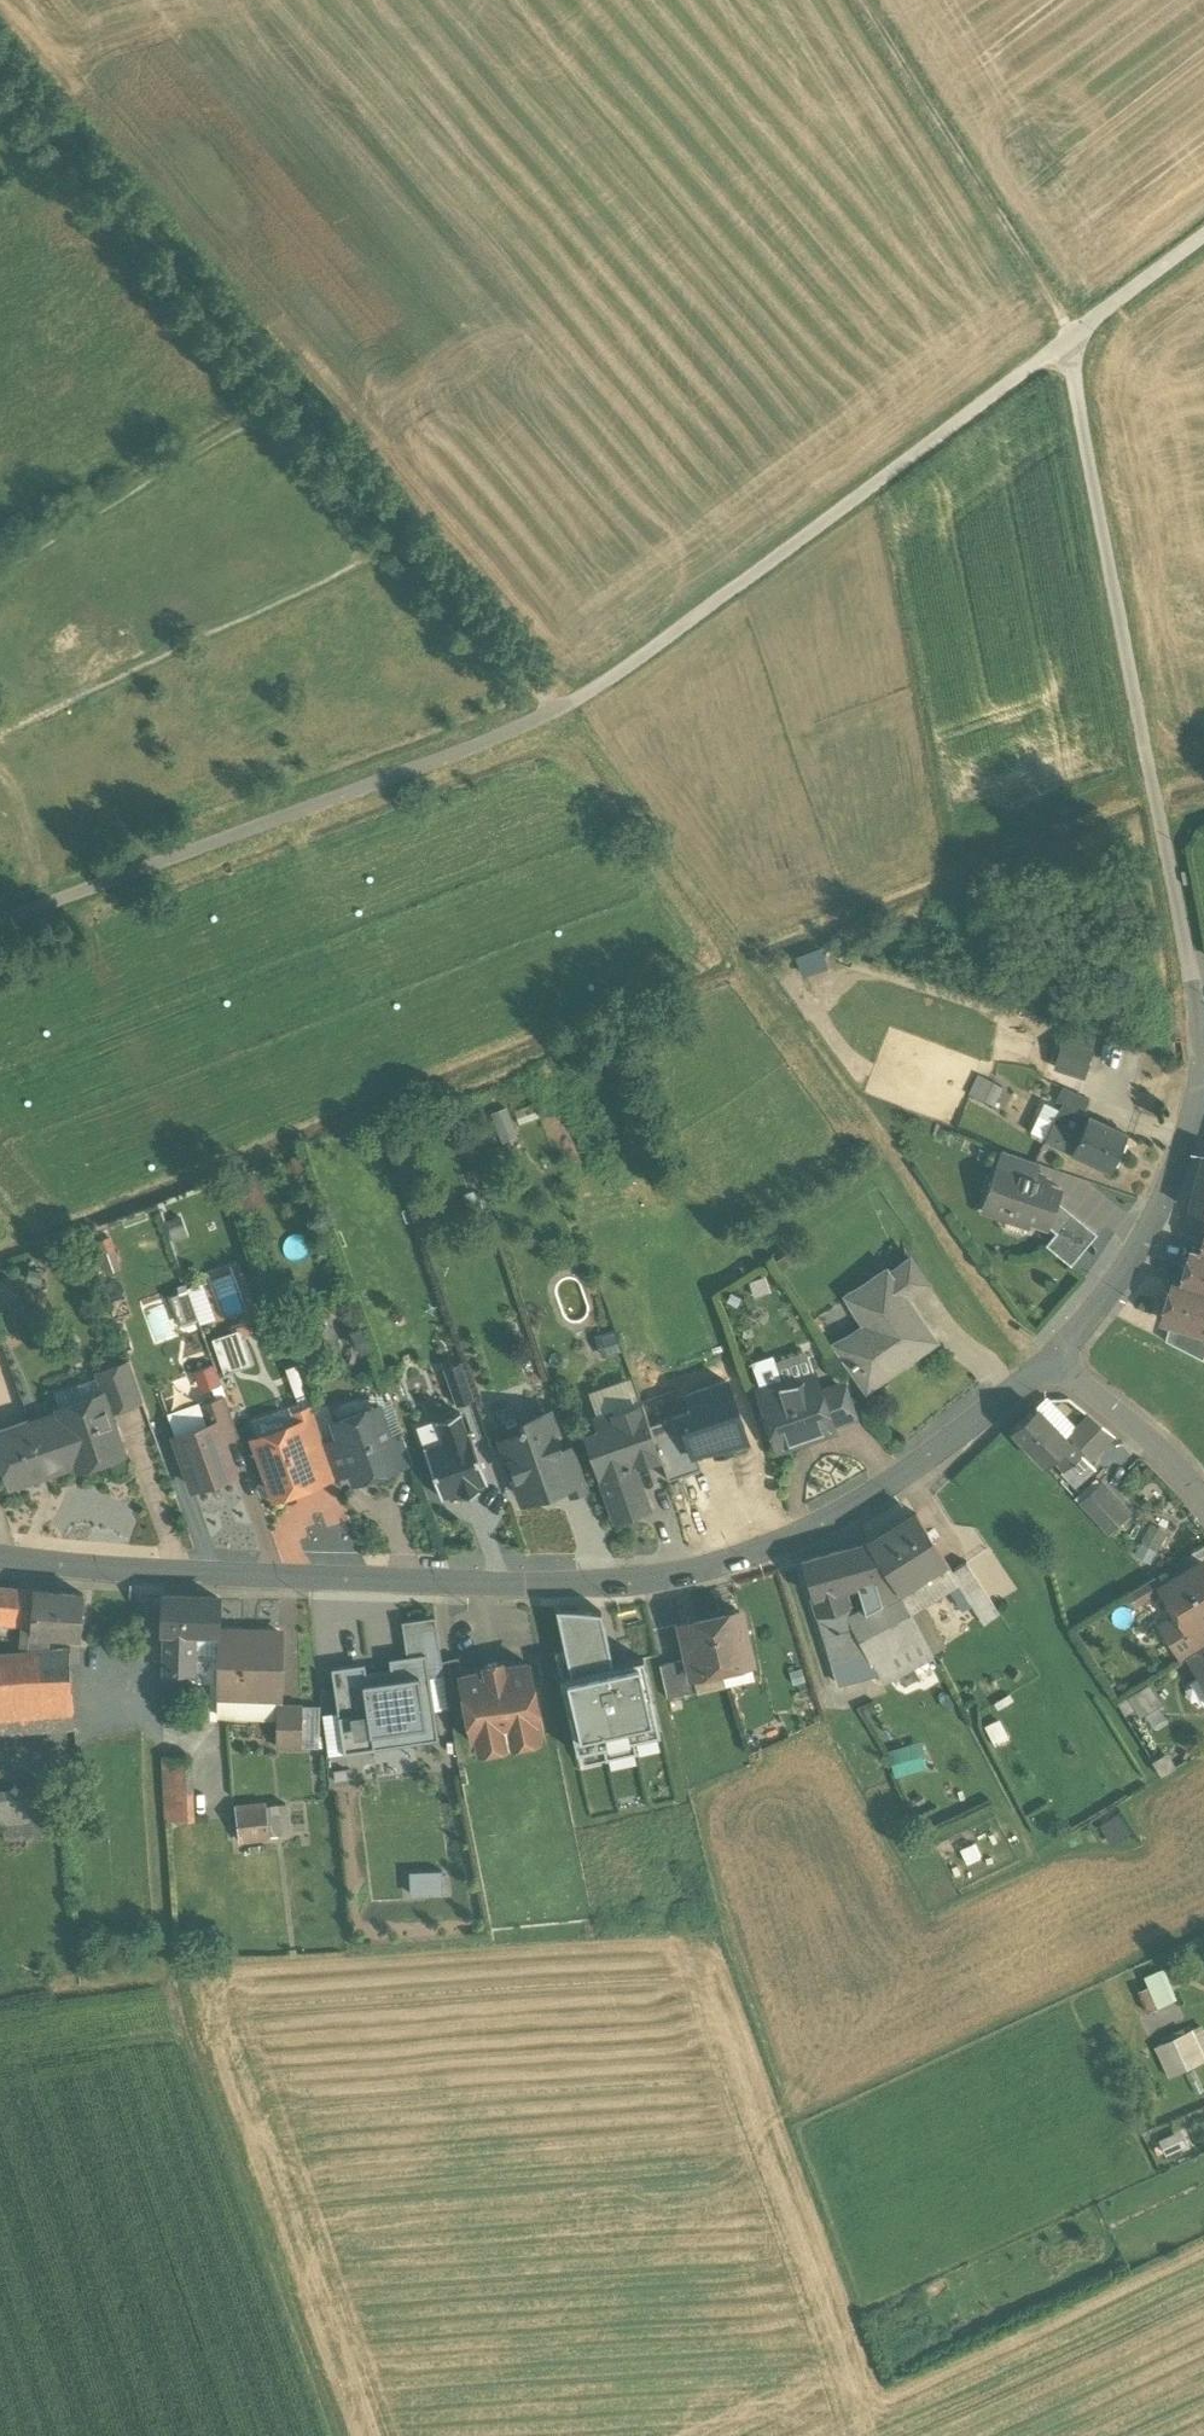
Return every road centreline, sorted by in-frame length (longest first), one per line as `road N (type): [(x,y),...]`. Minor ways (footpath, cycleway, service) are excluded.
road 1 (unclassified): [(33,913),(559,714),(635,667),(1072,338)]
road 2 (residential): [(1040,1366),(860,1506),(772,1548),(675,1580),(550,1592),(0,1564)]
road 3 (residential): [(1072,338),(1203,1072),(1196,1117),(1156,1221),(1132,1266),(1040,1366)]
road 4 (track): [(0,62),(559,714)]
road 5 (track): [(1040,1366),(559,714)]
road 6 (track): [(332,2435),(168,1968),(154,1758)]
road 7 (track): [(1072,338),(866,0)]
road 8 (residential): [(1040,1366),(1101,1399),(1203,1492)]
road 9 (unclassified): [(1072,338),(1203,237)]

